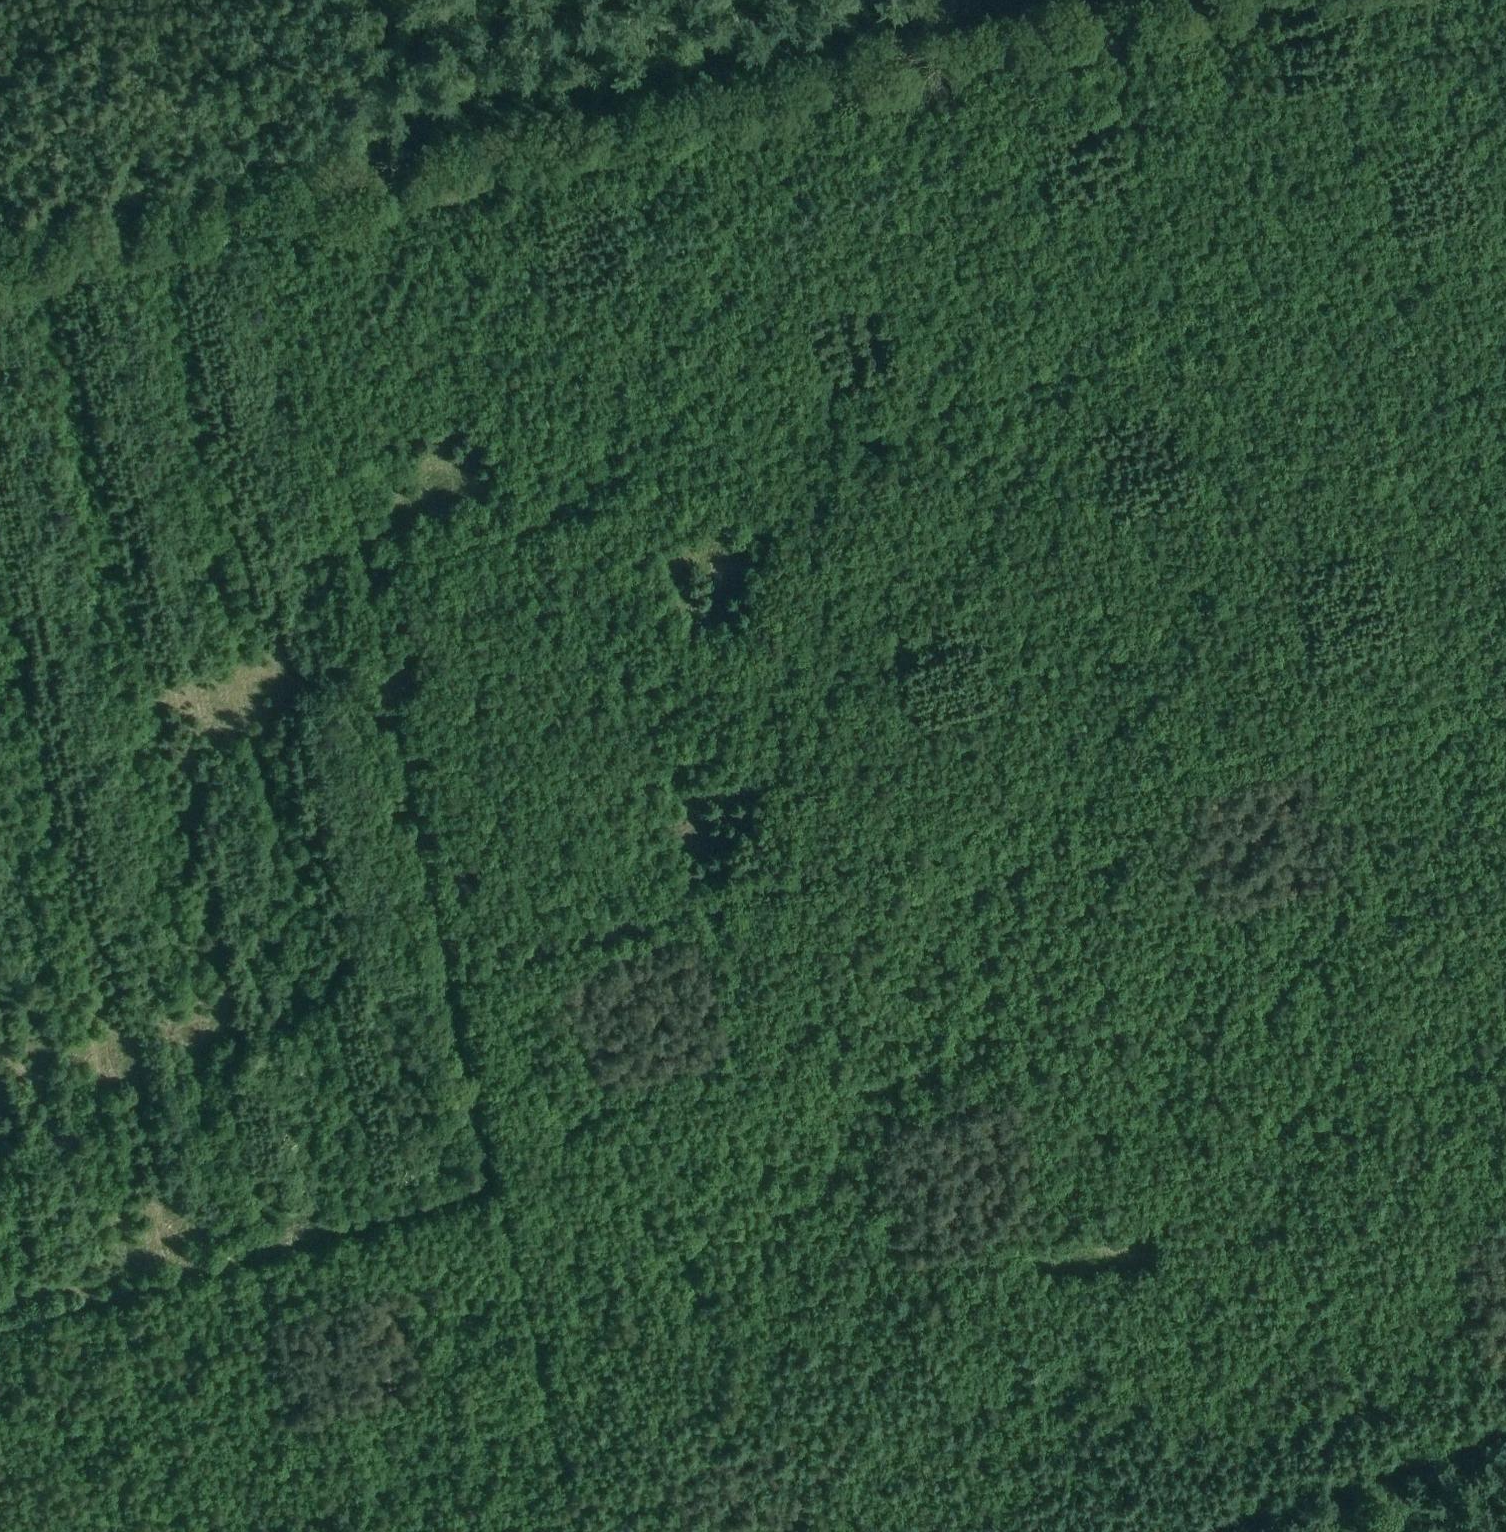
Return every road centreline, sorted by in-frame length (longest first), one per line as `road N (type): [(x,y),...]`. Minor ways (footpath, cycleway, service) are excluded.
road 1 (track): [(1176,0),(0,257)]

